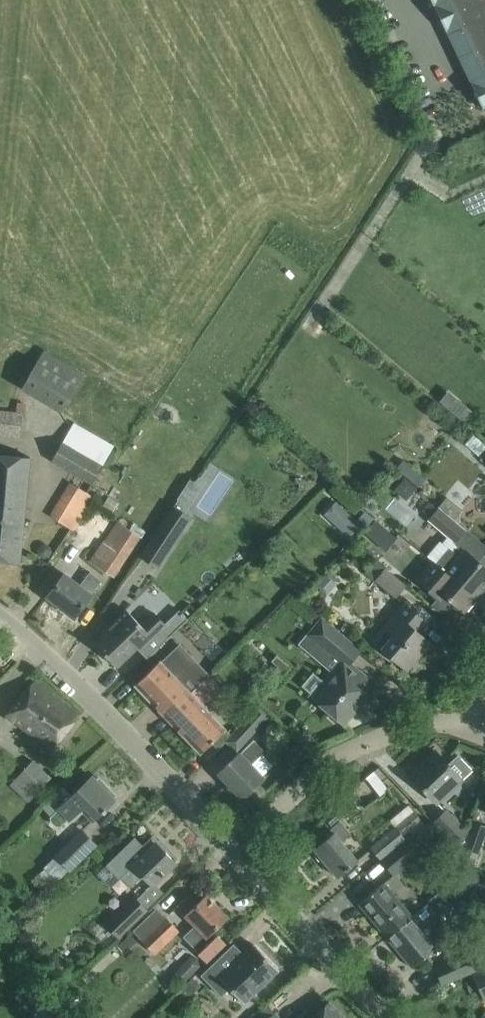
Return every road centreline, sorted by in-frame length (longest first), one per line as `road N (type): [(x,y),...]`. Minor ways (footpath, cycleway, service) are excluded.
road 1 (residential): [(0,607),(236,854)]
road 2 (residential): [(480,730),(431,723),(355,748),(236,854)]
road 3 (track): [(325,305),(455,109)]
road 4 (residential): [(236,854),(395,1017)]
road 5 (unclassified): [(404,0),(459,117)]

